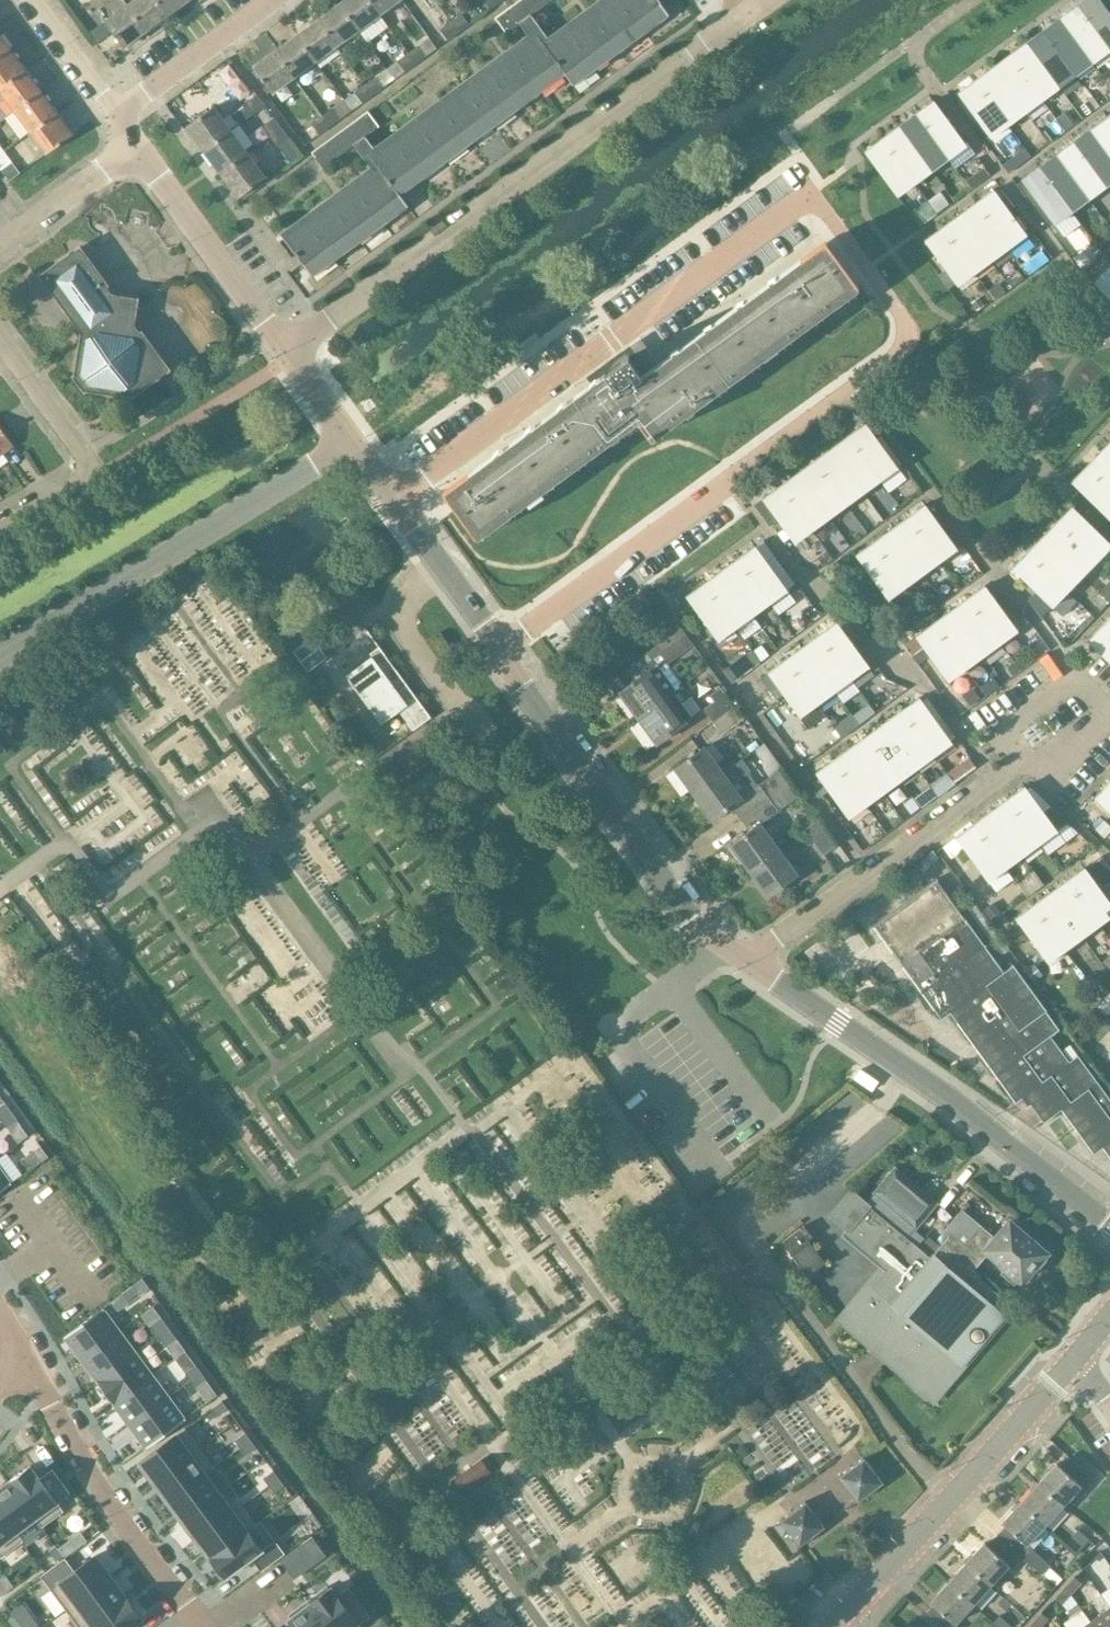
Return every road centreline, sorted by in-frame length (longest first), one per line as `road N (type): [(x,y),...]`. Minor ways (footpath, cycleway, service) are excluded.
road 1 (track): [(361,1009),(249,1089),(297,1157),(406,1069),(421,1068),(633,1343)]
road 2 (residential): [(382,485),(798,185),(879,285)]
road 3 (residential): [(286,351),(757,8)]
road 4 (track): [(626,1626),(705,1558),(845,1460),(715,1286)]
road 5 (track): [(507,1106),(791,1497)]
road 6 (track): [(38,860),(284,1197),(331,1167)]
road 7 (track): [(284,1264),(544,1626)]
road 8 (tertiary): [(1109,1221),(748,962)]
road 9 (tertiary): [(352,444),(0,659)]
road 10 (tertiary): [(748,962),(683,910),(500,652)]
road 11 (track): [(65,845),(9,765),(102,699),(200,832)]
road 12 (track): [(635,1468),(412,1167)]
road 13 (track): [(342,791),(498,1006),(421,1068)]
road 14 (track): [(474,1130),(553,1078),(710,1290)]
road 15 (track): [(176,1233),(218,1273),(268,1271),(465,1126)]
road 16 (residential): [(748,962),(1028,756)]
road 17 (tertiary): [(843,1612),(1078,1356)]
road 18 (residential): [(10,1356),(36,1379),(130,1537),(203,1626)]
road 19 (track): [(264,1272),(250,1307),(273,1361),(330,1417),(349,1465),(390,1500),(424,1503)]
road 20 (residential): [(500,652),(733,481)]
road 21 (track): [(305,1248),(464,1465)]
road 22 (residential): [(0,531),(92,472),(0,342)]
road 23 (residential): [(286,351),(137,149)]
road 24 (track): [(633,1343),(439,1482)]
road 25 (track): [(139,876),(279,1066)]
road 26 (track): [(492,1445),(626,1626)]
road 27 (track): [(299,823),(221,710),(285,662)]
road 28 (tertiary): [(500,652),(382,485)]
road 29 (residential): [(120,114),(277,0)]
road 30 (track): [(69,846),(129,801),(70,721)]
road 31 (track): [(483,1486),(584,1626)]
road 32 (residential): [(0,248),(137,149)]
road 33 (track): [(444,1490),(419,1513),(418,1544),(424,1576),(461,1626)]
road 34 (track): [(666,1508),(634,1502),(628,1487),(637,1465),(660,1460),(674,1470),(679,1487),(669,1505)]
road 35 (residential): [(120,114),(32,0)]
road 36 (track): [(419,1513),(500,1626)]

